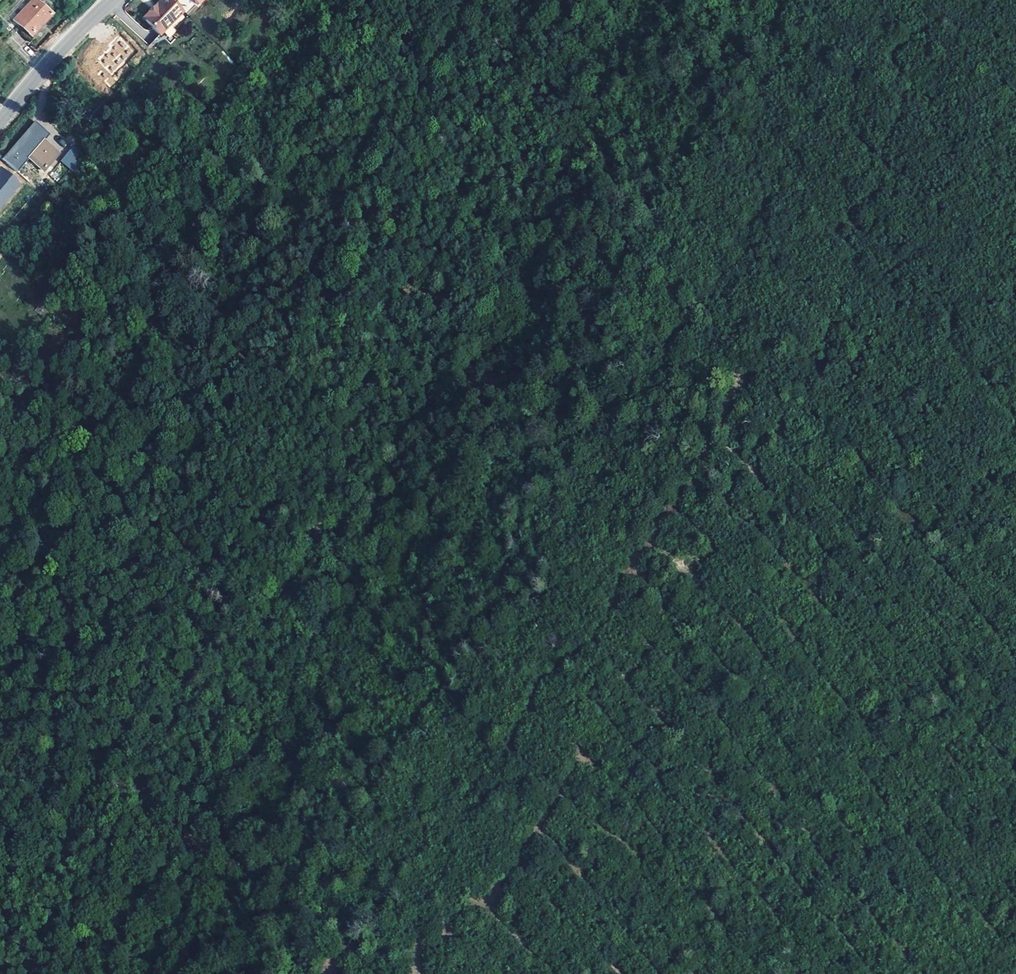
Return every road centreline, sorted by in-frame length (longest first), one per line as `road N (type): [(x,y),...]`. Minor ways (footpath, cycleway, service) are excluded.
road 1 (secondary): [(0,123),(115,0)]

